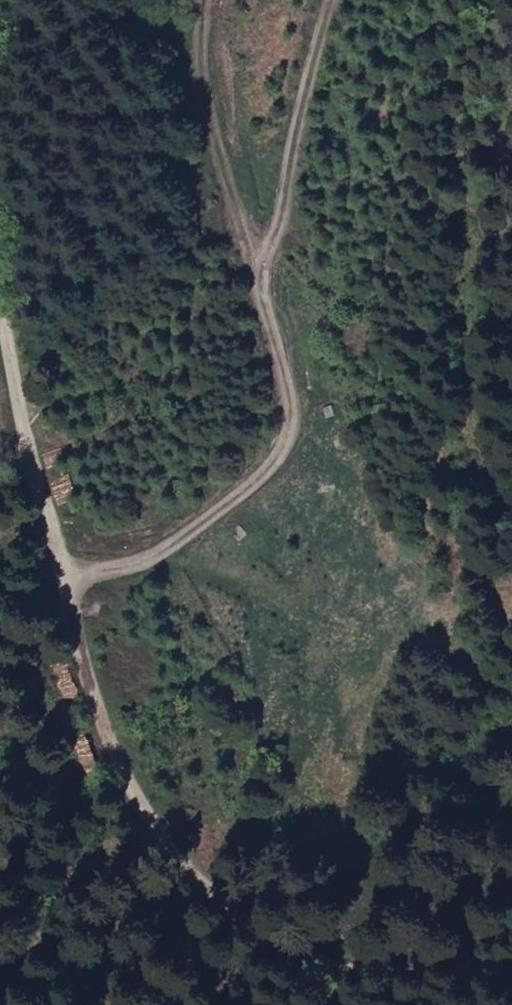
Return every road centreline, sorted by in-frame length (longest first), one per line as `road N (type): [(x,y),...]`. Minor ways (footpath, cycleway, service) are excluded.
road 1 (track): [(0,315),(109,722),(200,880),(323,955),(511,977)]
road 2 (track): [(68,577),(162,555),(250,489),(293,416),(267,291),(221,180),(203,111),(208,0)]
road 3 (track): [(260,275),(292,184),(310,66),(330,0)]

